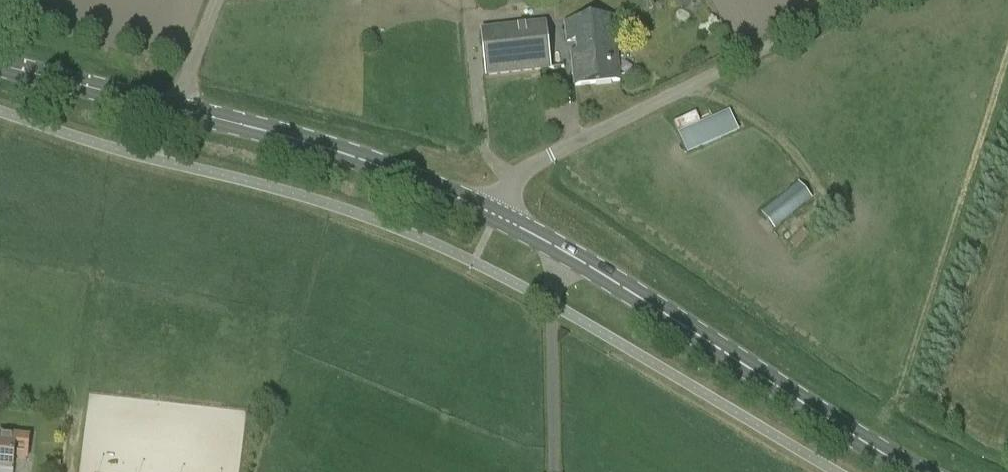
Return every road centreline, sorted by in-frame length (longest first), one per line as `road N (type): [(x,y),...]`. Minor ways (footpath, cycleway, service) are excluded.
road 1 (secondary): [(915,471),(565,250),(496,215)]
road 2 (unclassified): [(496,215),(521,171),(549,155),(860,0)]
road 3 (secondary): [(496,215),(334,149),(175,109)]
road 4 (secondary): [(175,109),(0,66)]

